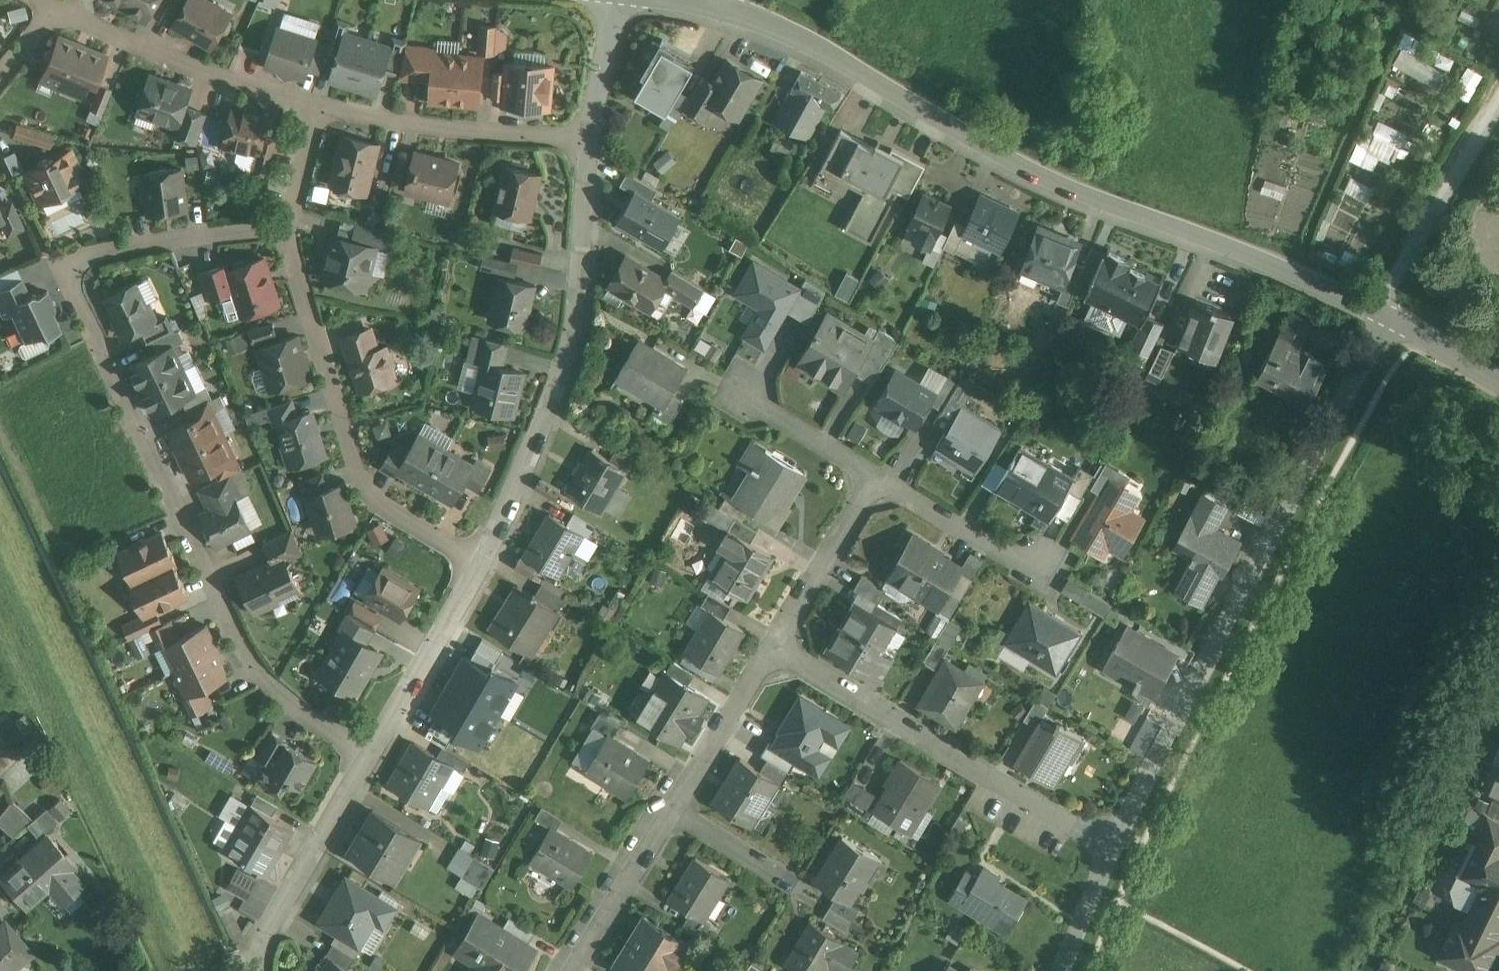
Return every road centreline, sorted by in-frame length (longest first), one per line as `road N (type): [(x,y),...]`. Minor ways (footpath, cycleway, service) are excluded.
road 1 (residential): [(373,756),(284,699),(244,649),(66,267),(282,228)]
road 2 (residential): [(656,0),(706,4),(783,27),(1061,179),(1241,243),(1396,316)]
road 3 (residential): [(1116,847),(1396,316)]
road 4 (residential): [(485,564),(576,357),(601,135)]
road 5 (residential): [(485,564),(370,488),(282,228)]
road 6 (residential): [(772,647),(1116,847)]
road 7 (residential): [(571,970),(772,647)]
road 8 (residential): [(0,80),(57,15),(323,106)]
road 9 (residential): [(323,106),(461,127),(601,135)]
road 10 (residential): [(262,970),(255,953),(373,756)]
road 11 (residential): [(373,756),(485,564)]
road 12 (residential): [(772,647),(873,473)]
road 13 (residential): [(873,473),(1043,570)]
road 14 (residential): [(747,397),(873,473)]
road 15 (residential): [(601,135),(615,0)]
road 16 (residential): [(1065,970),(1116,847)]
road 17 (residential): [(282,228),(323,106)]

